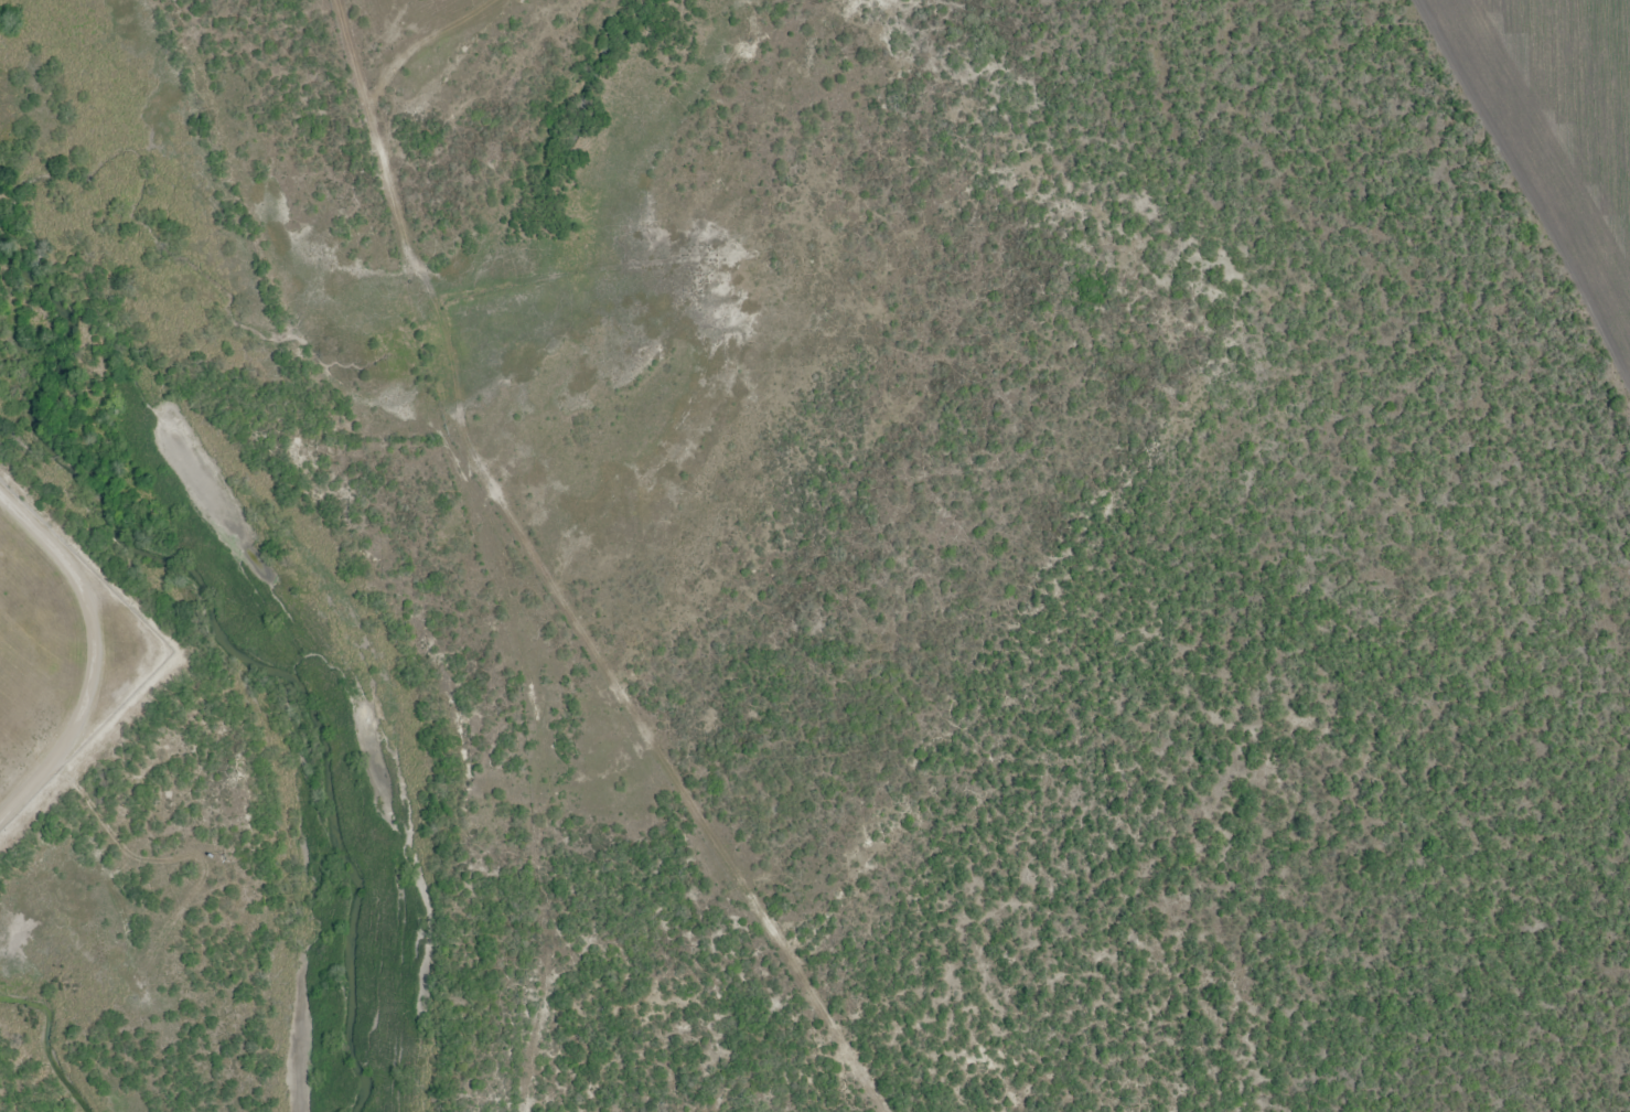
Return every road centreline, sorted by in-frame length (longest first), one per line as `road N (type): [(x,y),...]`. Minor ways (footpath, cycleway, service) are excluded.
road 1 (residential): [(0,822),(54,767),(78,728),(96,630),(88,592),(65,558),(0,493)]

